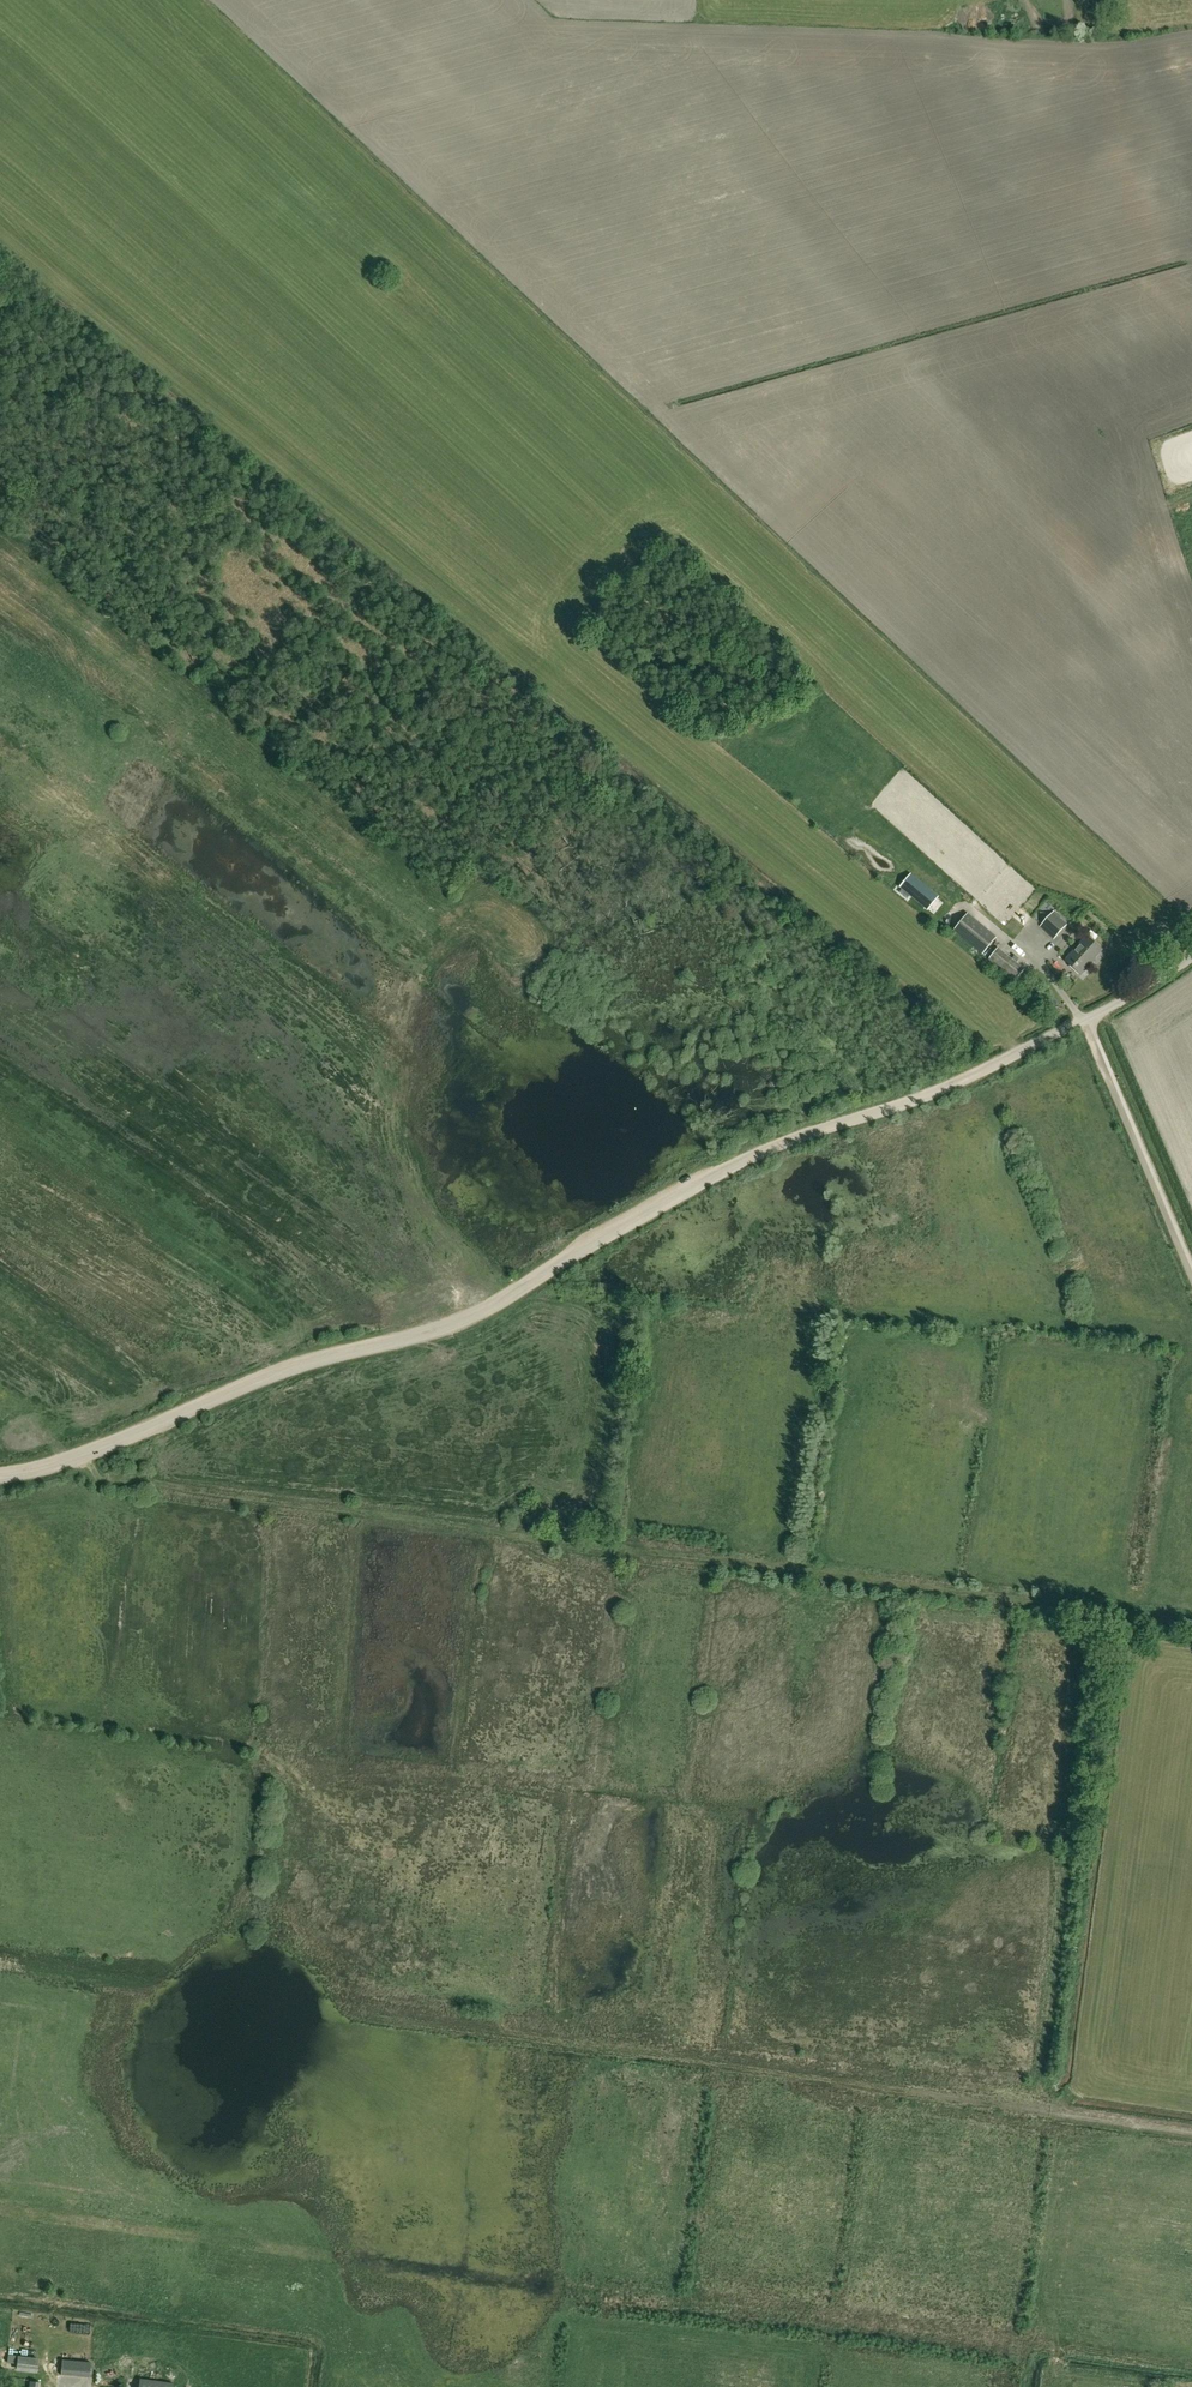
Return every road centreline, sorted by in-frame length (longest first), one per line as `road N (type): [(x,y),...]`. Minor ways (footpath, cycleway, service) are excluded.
road 1 (track): [(1191,2131),(0,1965)]
road 2 (track): [(1191,1620),(107,1478),(77,1457)]
road 3 (track): [(77,1457),(283,1370),(467,1319),(735,1165),(931,1093),(1068,1028)]
road 4 (track): [(1191,1275),(1085,1020)]
road 5 (unclassified): [(1068,1028),(1191,957)]

